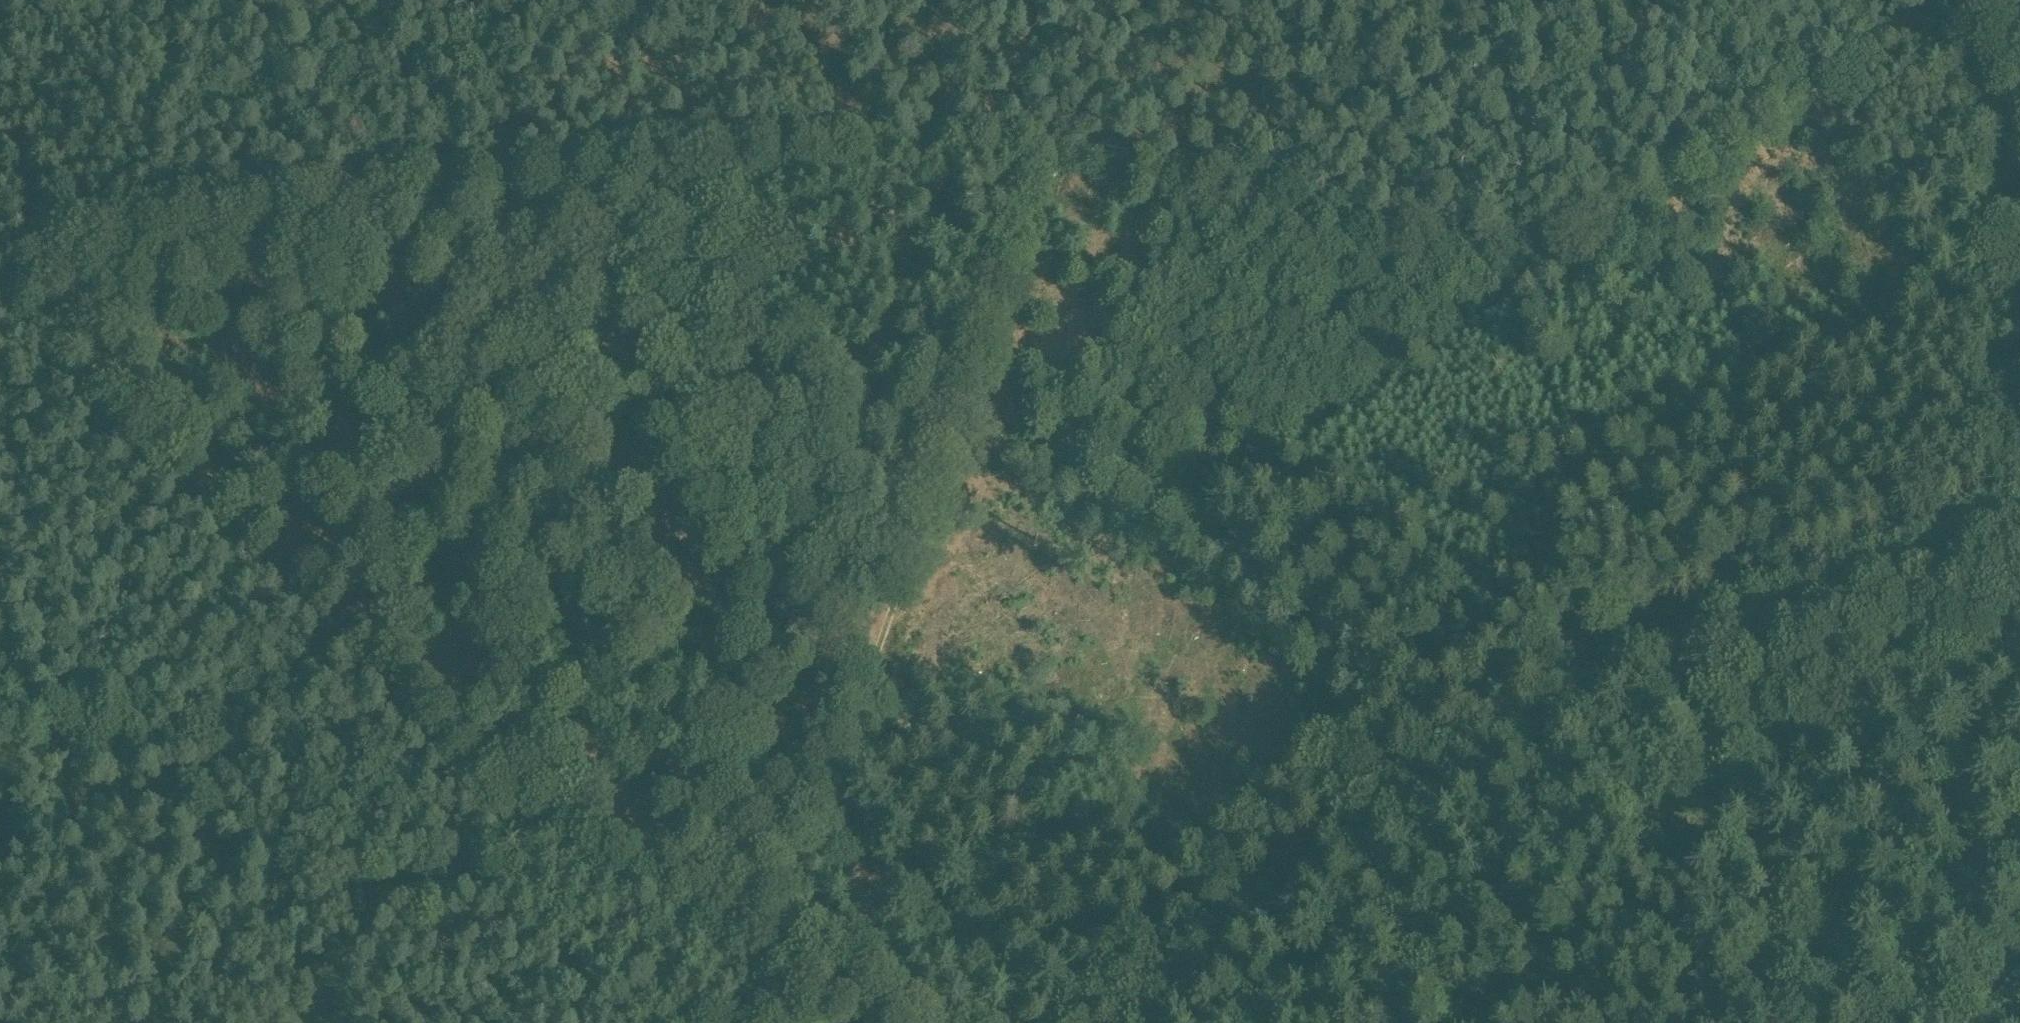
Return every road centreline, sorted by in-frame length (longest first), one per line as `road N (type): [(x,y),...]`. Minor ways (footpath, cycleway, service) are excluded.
road 1 (track): [(14,308),(22,269),(50,248),(390,187),(997,140),(1104,147),(1501,249),(1558,236),(1607,212),(1957,0)]
road 2 (track): [(2019,504),(1515,678),(1385,754),(1263,844),(1067,1022)]
road 3 (track): [(0,297),(146,462),(310,600),(479,789),(662,901),(758,984),(788,1022)]
road 4 (track): [(733,1022),(758,984),(913,573),(1043,209),(1049,143)]
road 5 (track): [(390,187),(695,0)]
road 6 (track): [(1207,179),(1269,134),(1507,0)]
road 7 (track): [(726,0),(824,152)]
road 8 (track): [(1269,134),(1272,91),(1254,0)]

